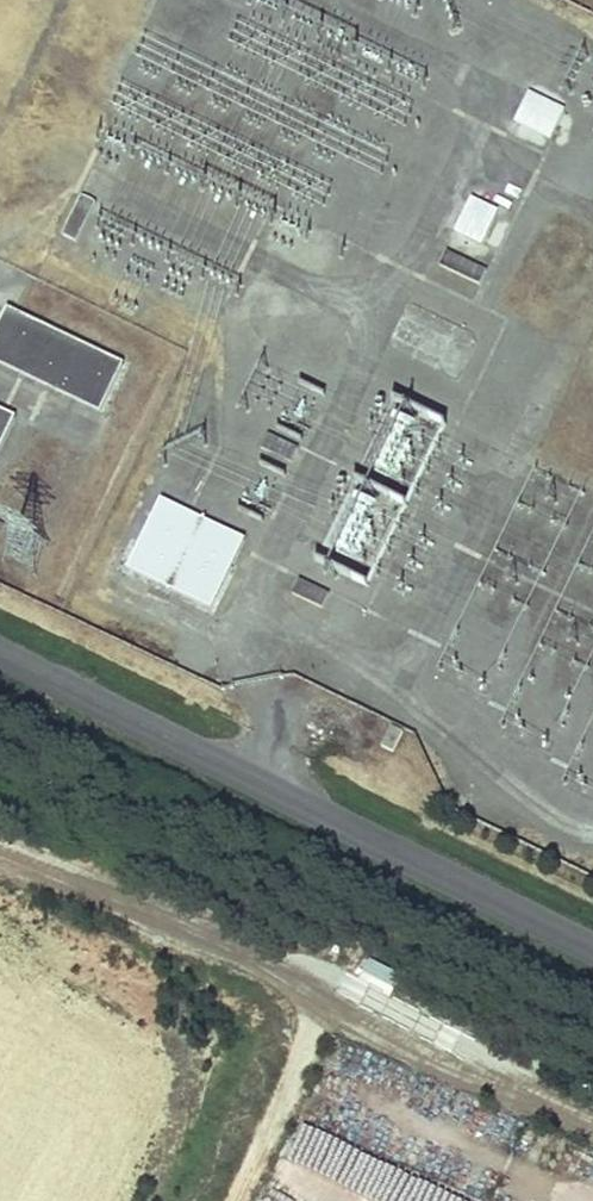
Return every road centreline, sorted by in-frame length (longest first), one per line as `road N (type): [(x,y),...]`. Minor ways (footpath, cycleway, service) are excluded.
road 1 (track): [(0,851),(316,983),(592,1128)]
road 2 (tertiary): [(592,951),(267,788)]
road 3 (tertiary): [(267,788),(0,654)]

